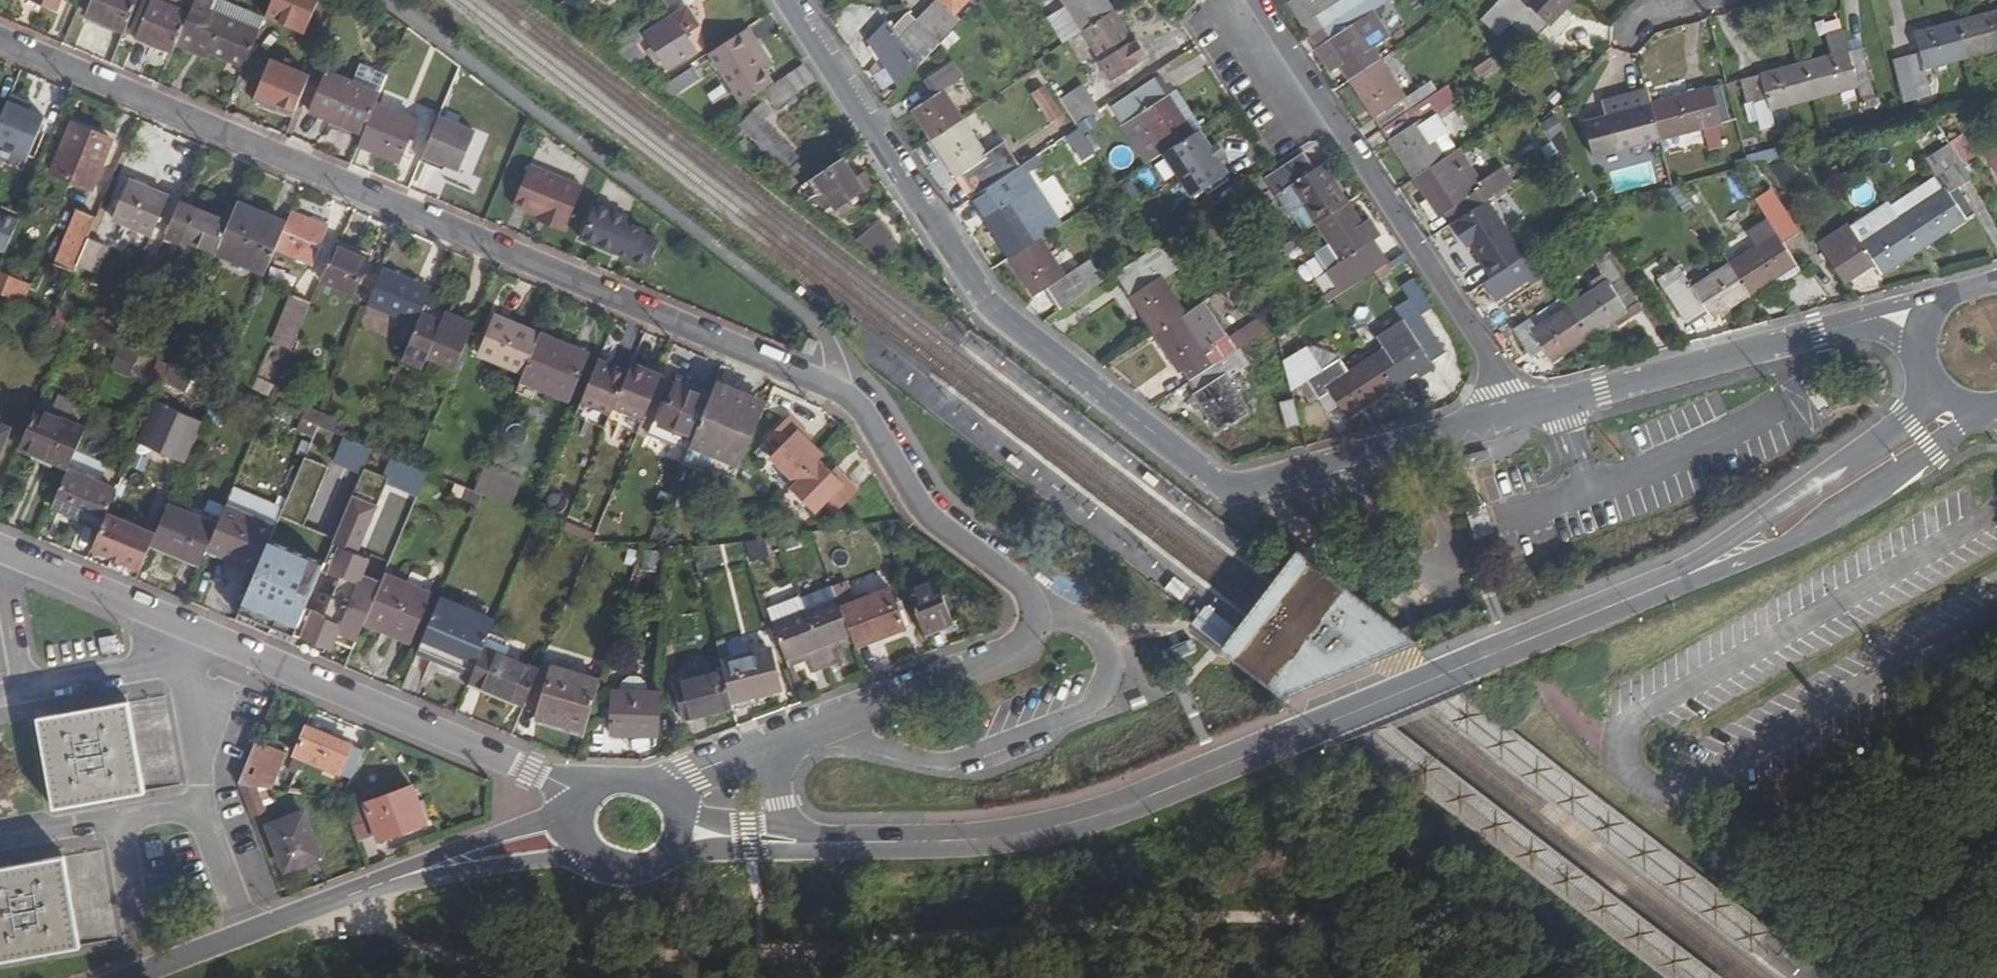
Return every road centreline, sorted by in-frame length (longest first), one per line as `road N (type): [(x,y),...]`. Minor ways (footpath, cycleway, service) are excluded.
road 1 (residential): [(0,41),(827,384),(864,410),(936,531),(1035,600),(1026,638),(806,730)]
road 2 (residential): [(1524,413),(1248,488),(1212,482),(986,297),(789,0)]
road 3 (residential): [(1667,583),(1111,811),(986,838),(789,839)]
road 4 (residential): [(586,794),(0,551)]
road 5 (residential): [(1524,413),(1255,0)]
road 6 (residential): [(1667,583),(1780,546),(1991,411)]
road 7 (residential): [(1927,370),(1921,413),(1667,583)]
road 8 (residential): [(1848,326),(1524,413)]
road 9 (residential): [(440,865),(128,977)]
road 10 (residential): [(440,865),(597,856)]
road 11 (residential): [(806,730),(666,790)]
road 12 (residential): [(578,806),(475,844),(440,865)]

